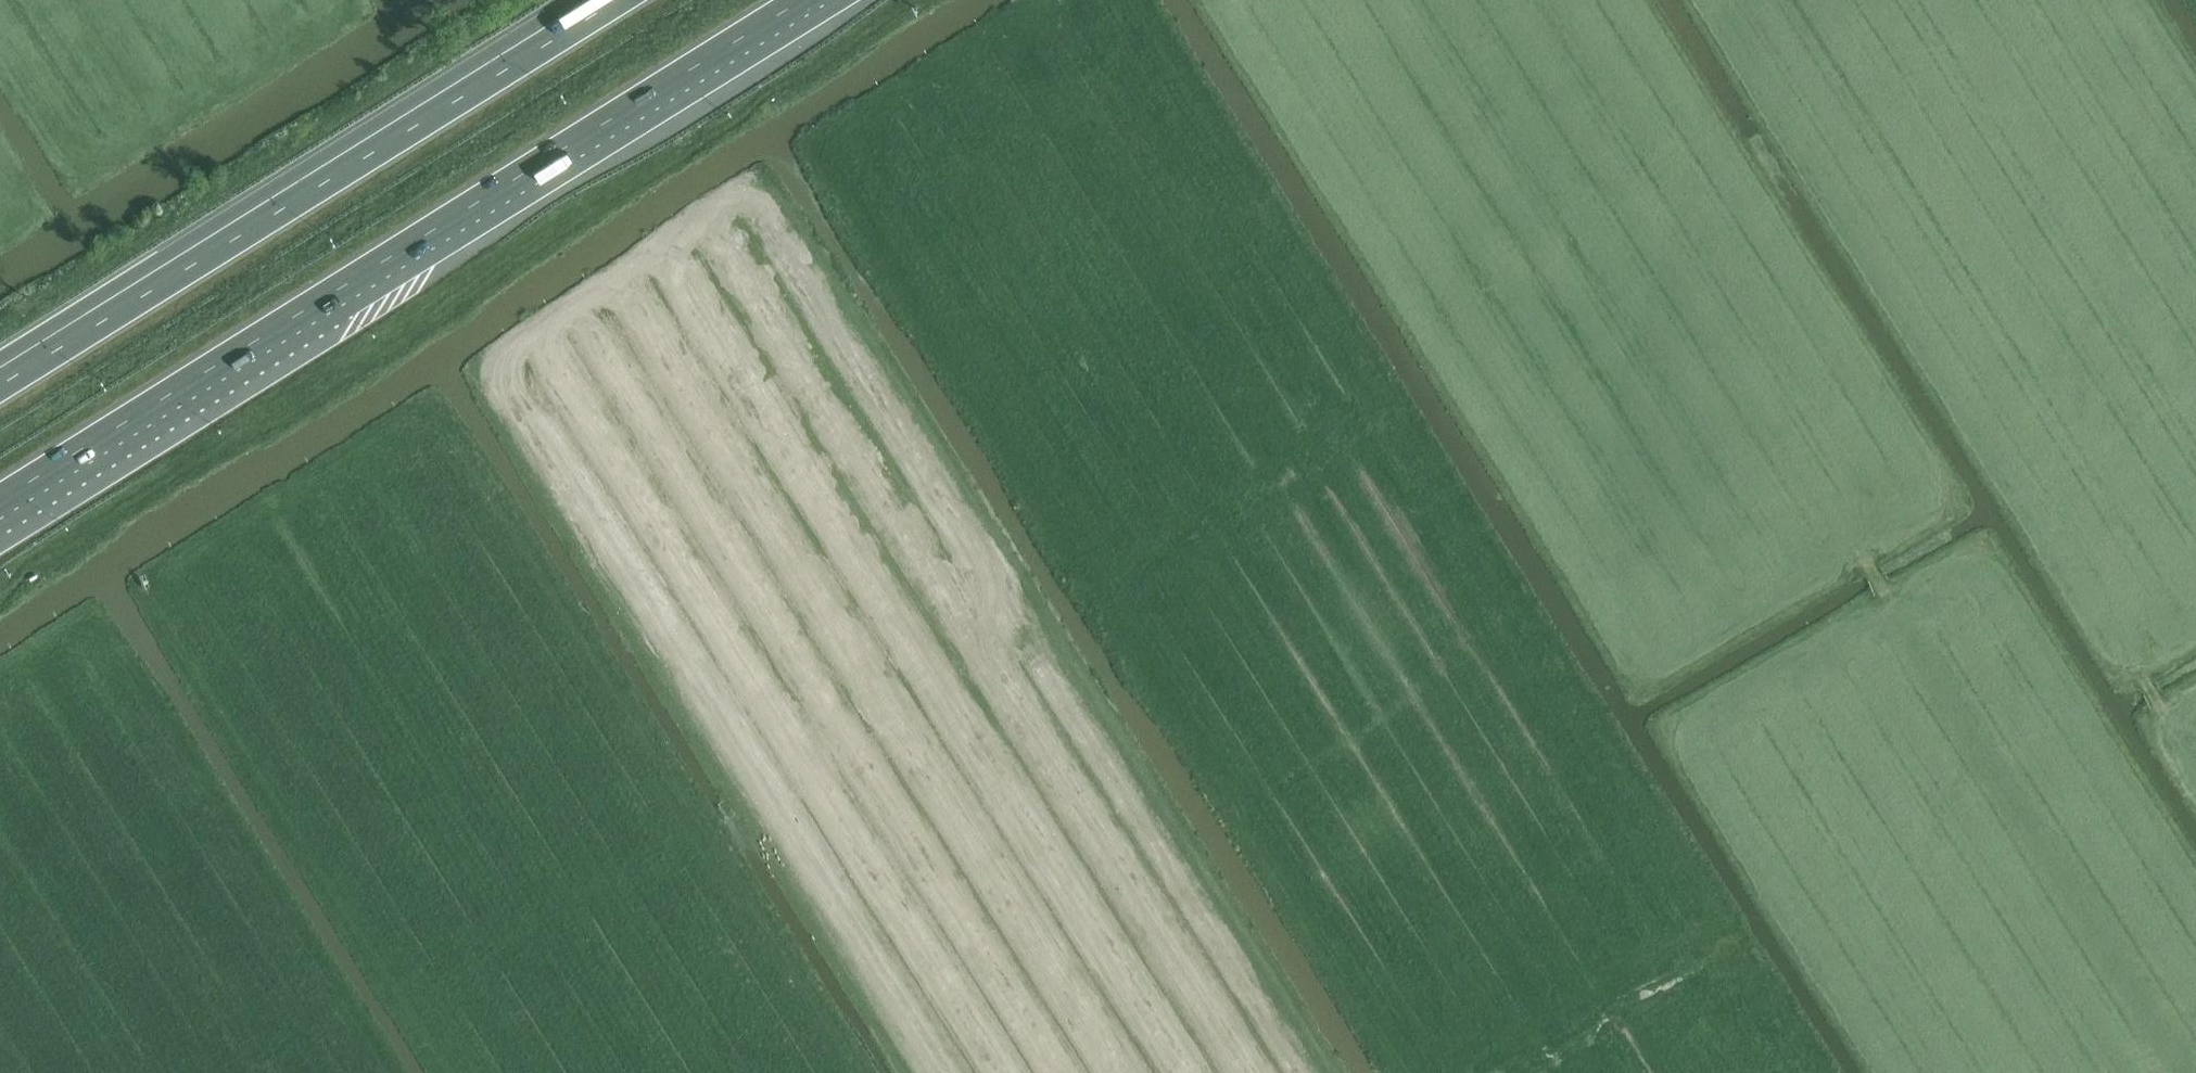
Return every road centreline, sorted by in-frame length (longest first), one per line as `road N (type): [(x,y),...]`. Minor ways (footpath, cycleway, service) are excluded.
road 1 (motorway): [(0,512),(820,0)]
road 2 (motorway): [(616,0),(0,384)]

